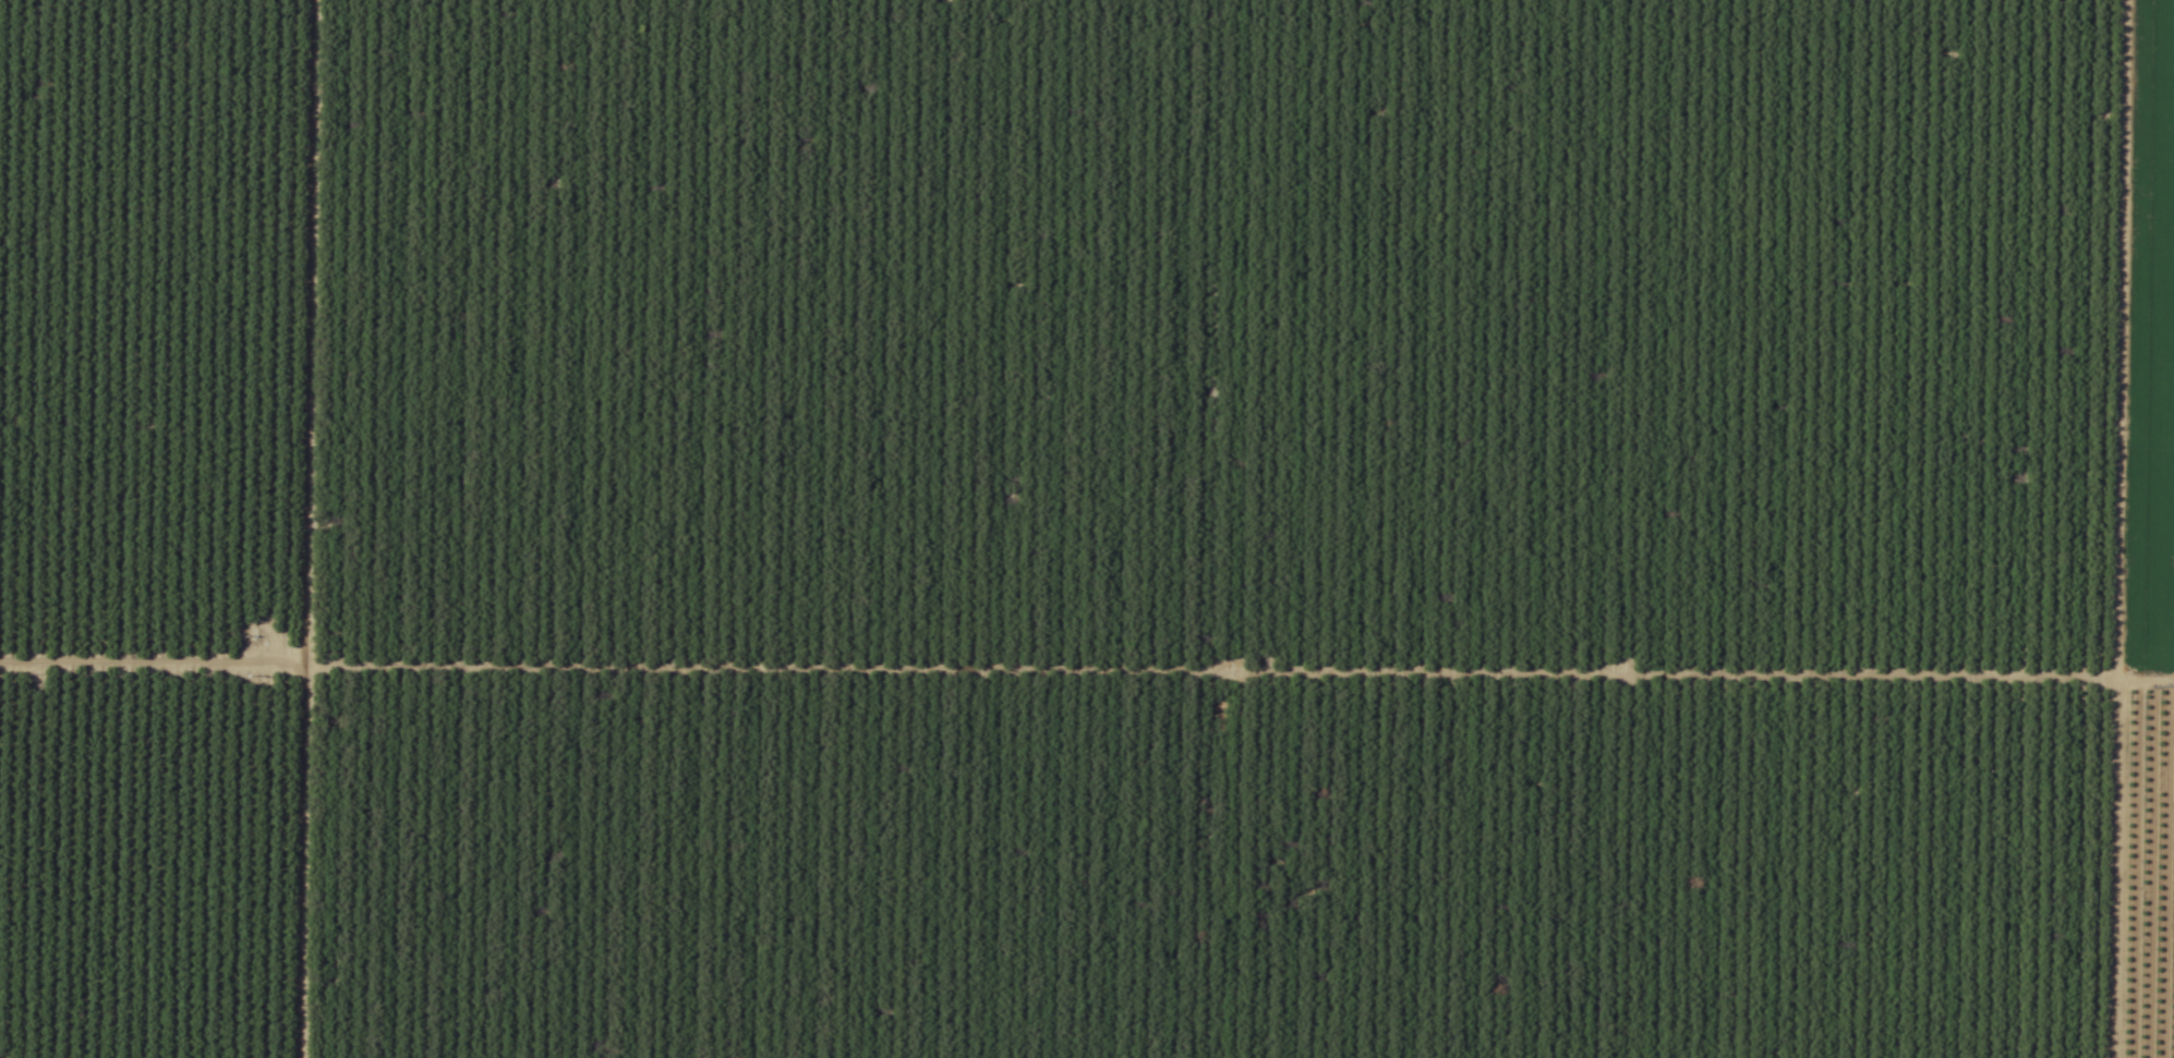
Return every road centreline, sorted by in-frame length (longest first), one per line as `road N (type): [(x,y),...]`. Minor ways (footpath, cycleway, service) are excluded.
road 1 (track): [(316,1057),(324,0)]

